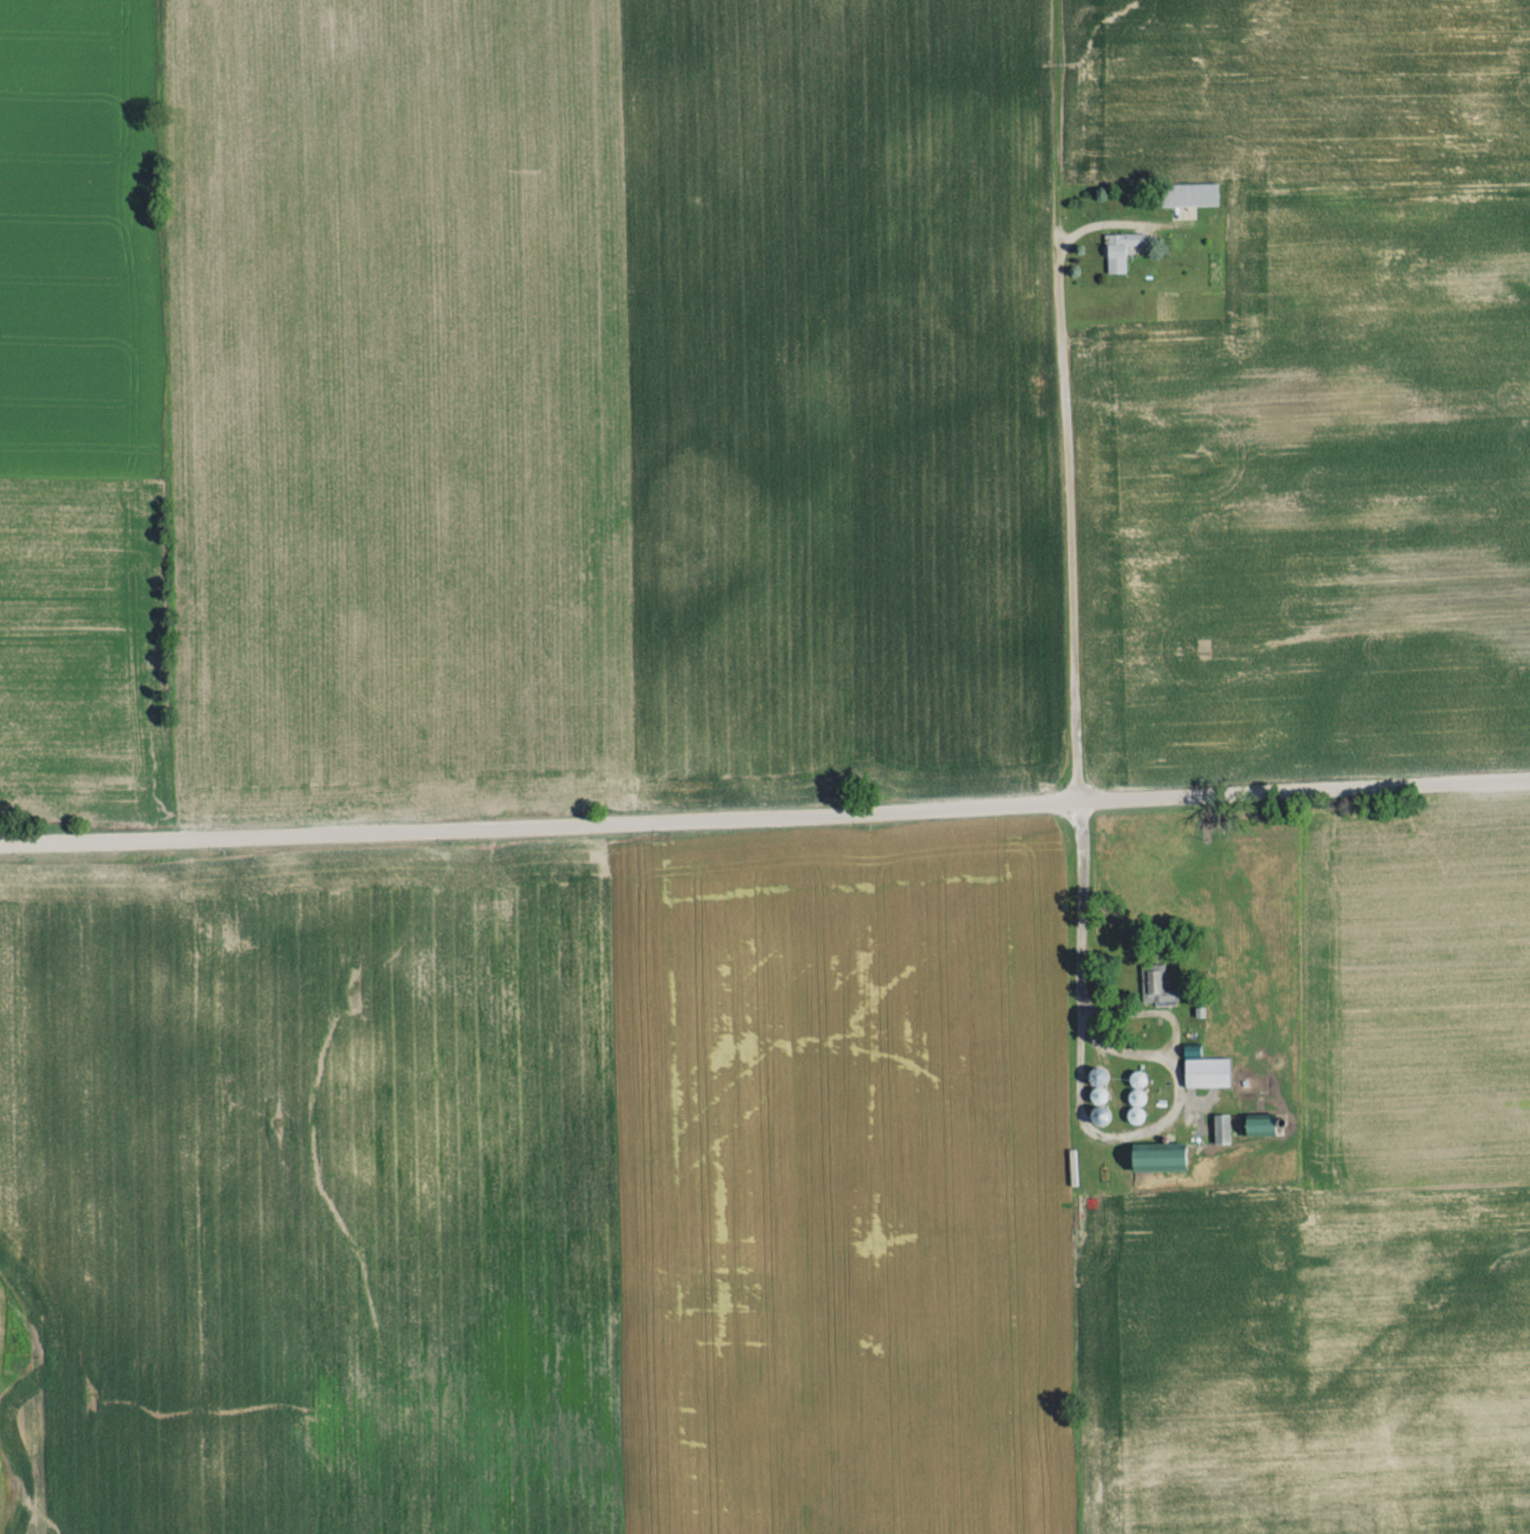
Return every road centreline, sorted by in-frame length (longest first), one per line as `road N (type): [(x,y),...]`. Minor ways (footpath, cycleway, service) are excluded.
road 1 (residential): [(1529,777),(0,844)]
road 2 (residential): [(1061,254),(1081,800)]

